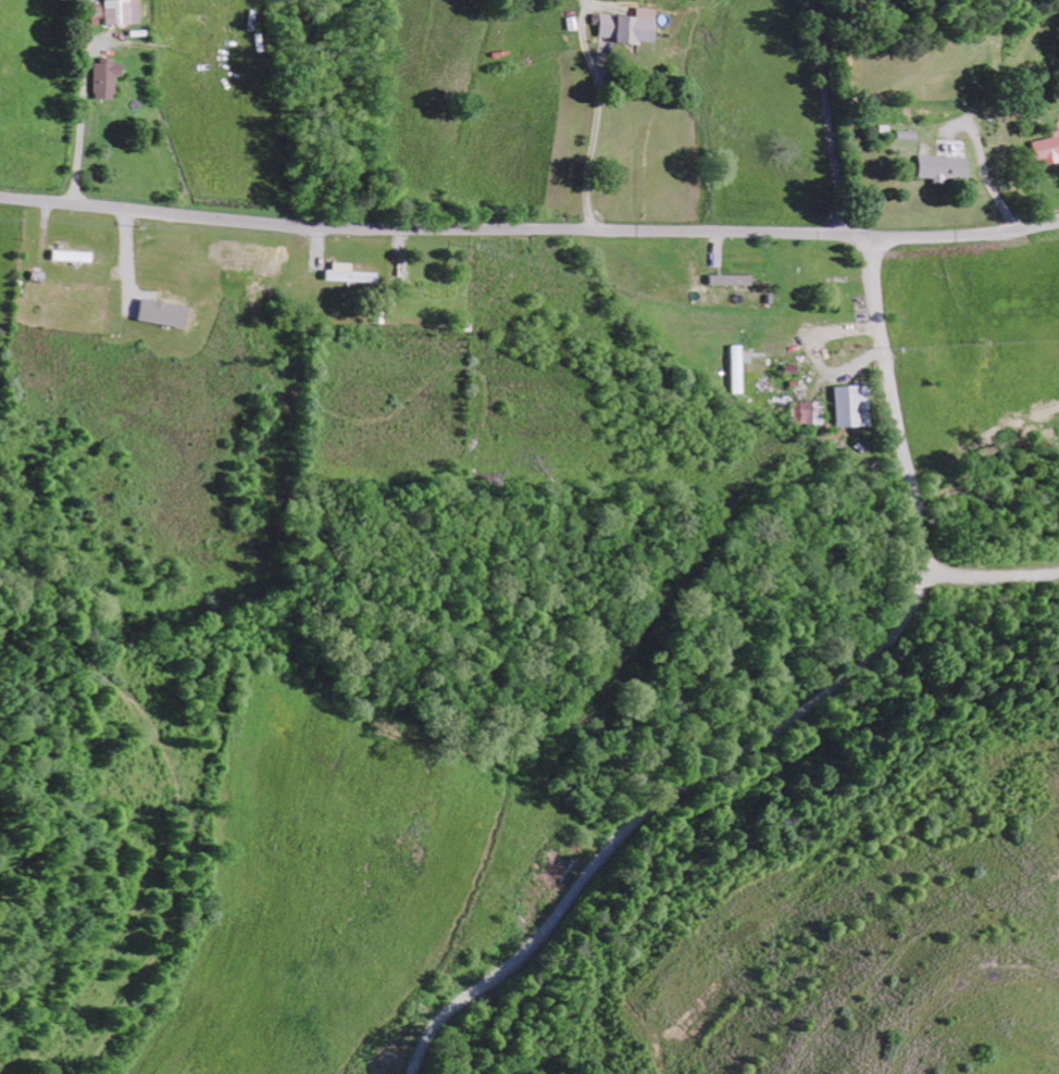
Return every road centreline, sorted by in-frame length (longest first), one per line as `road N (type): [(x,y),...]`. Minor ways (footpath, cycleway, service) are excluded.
road 1 (residential): [(413,1073),(448,1013),(528,952),(636,820),(846,677),(911,615),(923,577),(921,538),(865,237)]
road 2 (residential): [(1058,223),(902,239),(336,229),(0,198)]
road 3 (residential): [(847,236),(816,0)]

